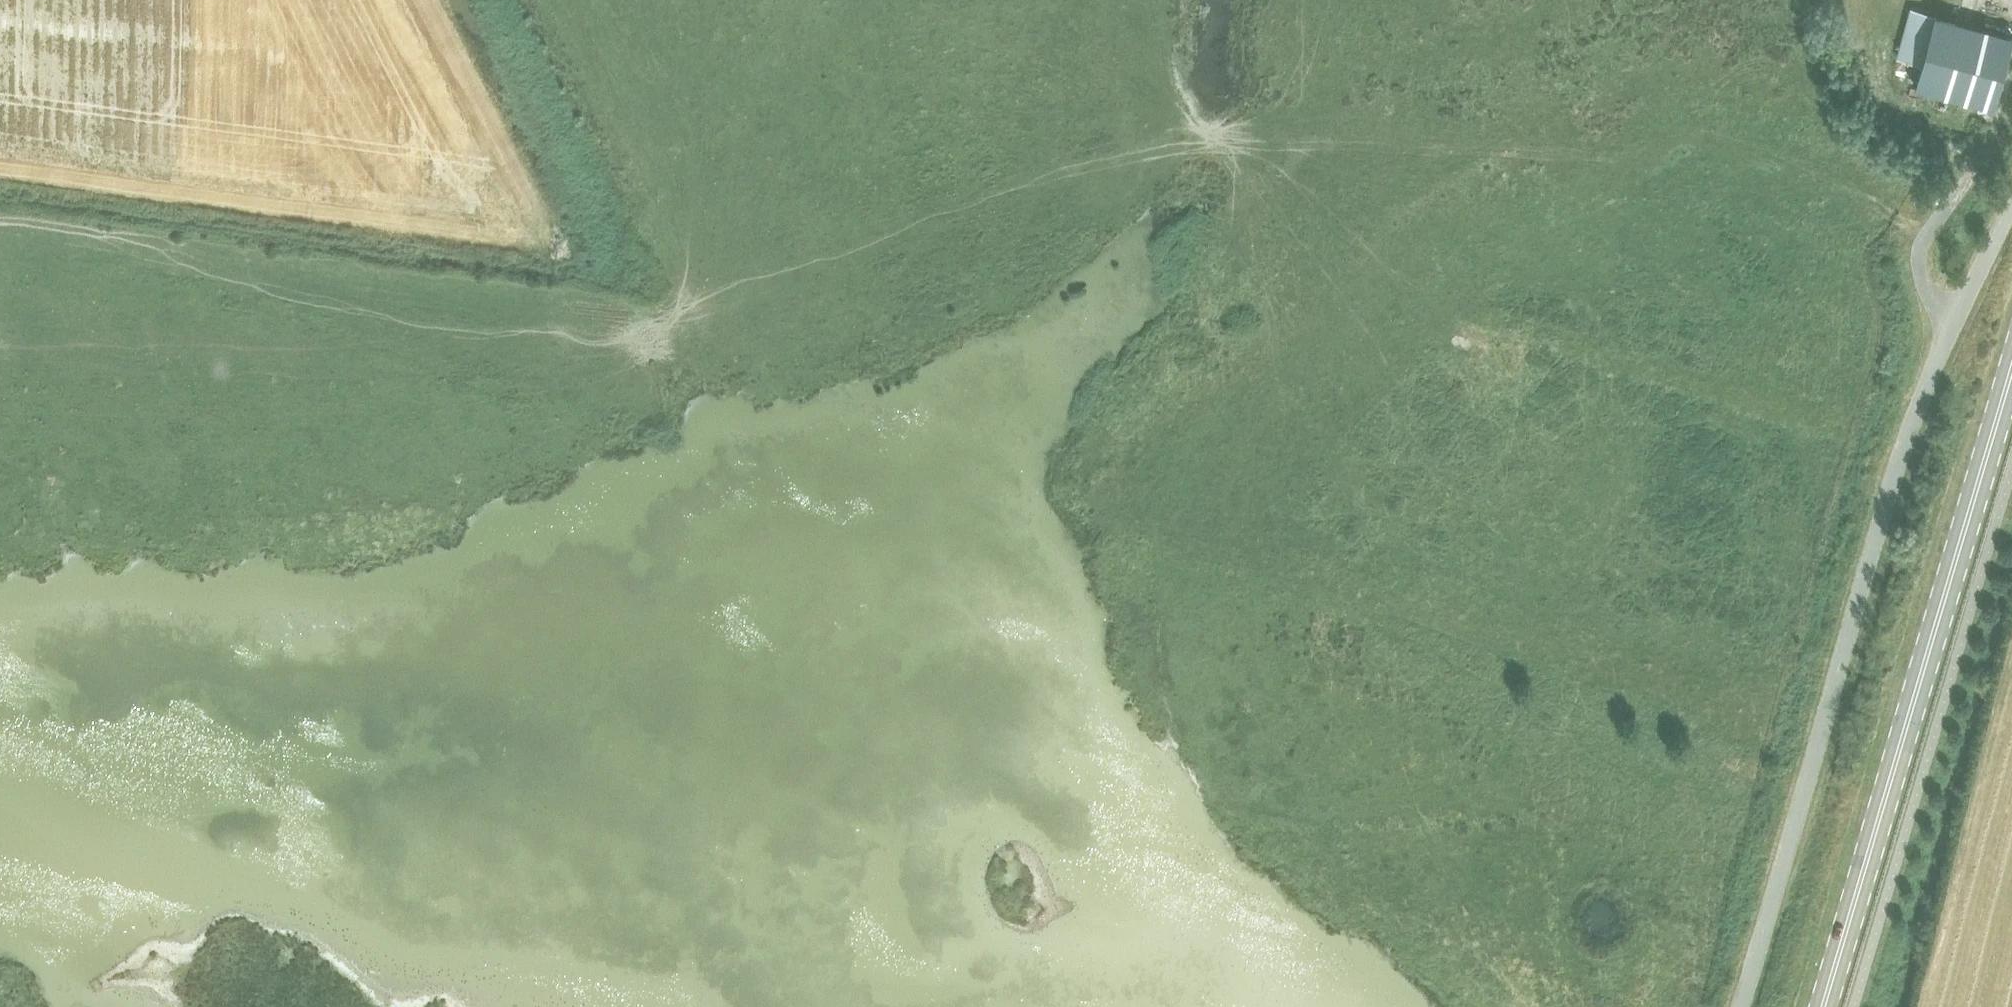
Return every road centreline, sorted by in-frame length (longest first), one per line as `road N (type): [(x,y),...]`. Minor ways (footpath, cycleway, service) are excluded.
road 1 (unclassified): [(1739,1006),(1882,510),(1926,386),(2011,201)]
road 2 (secondary): [(1824,1006),(2011,370)]

